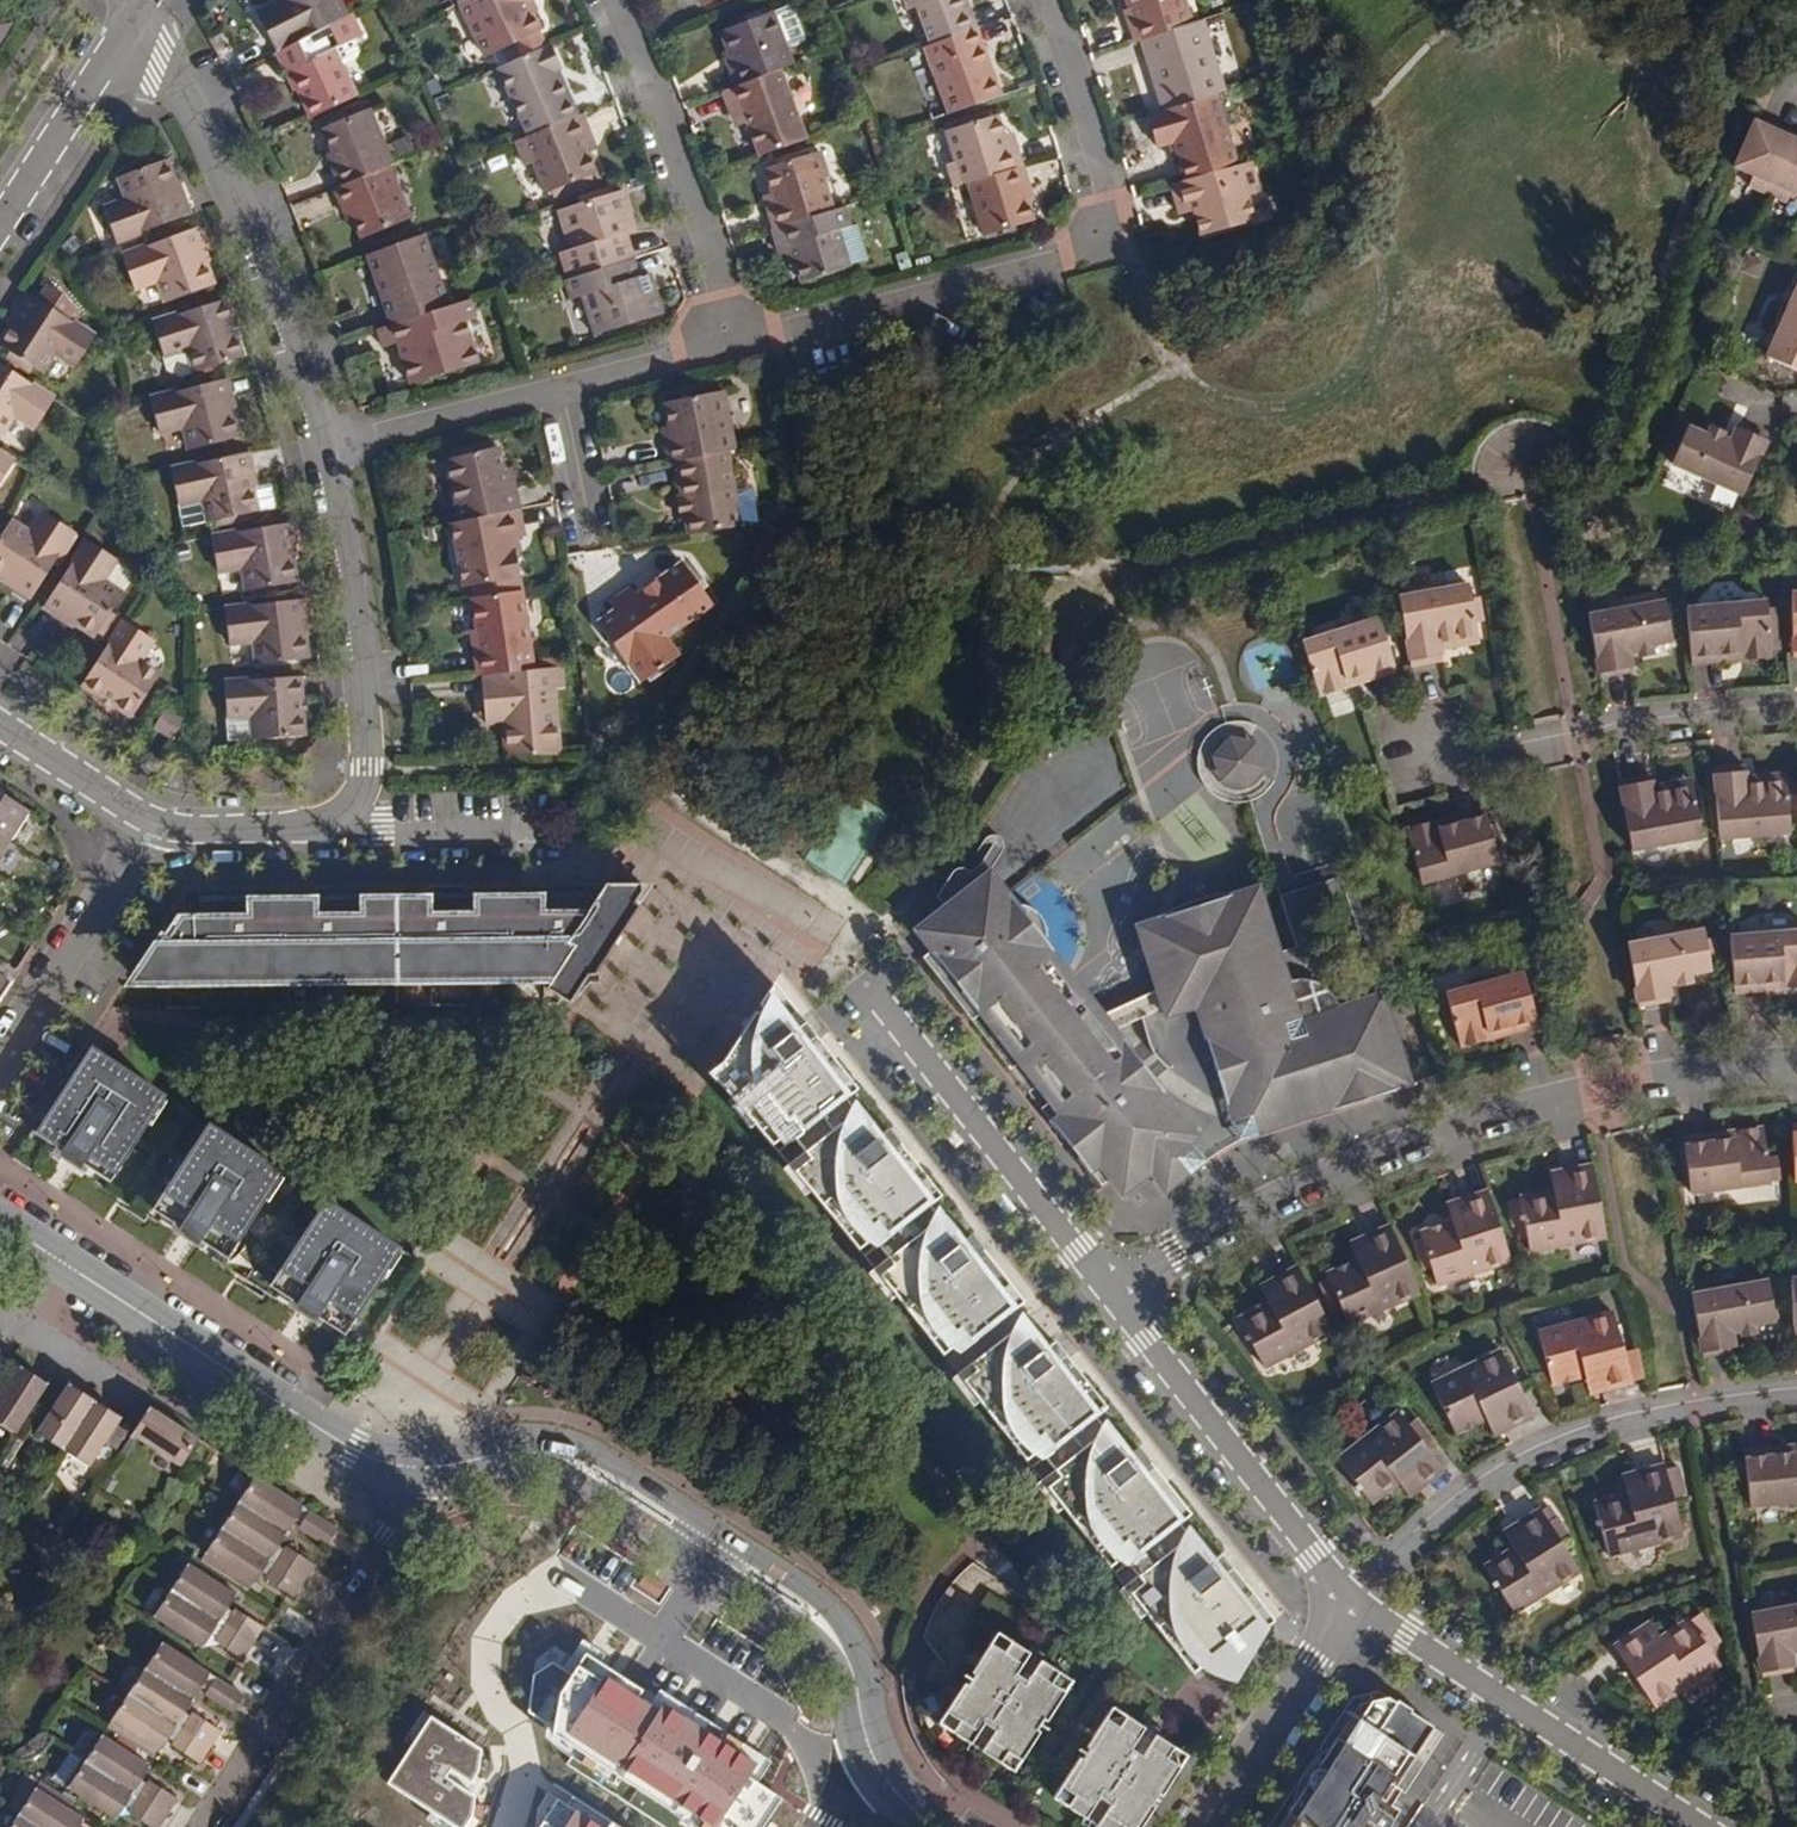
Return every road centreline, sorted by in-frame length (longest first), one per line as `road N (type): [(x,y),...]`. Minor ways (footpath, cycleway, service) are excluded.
road 1 (residential): [(1111,1292),(1291,1201),(1481,1123),(1584,1097),(1796,1065)]
road 2 (residential): [(1042,0),(1071,65),(1124,244),(726,338)]
road 3 (tertiary): [(864,1748),(860,1684),(834,1632),(579,1467),(537,1454),(434,1466)]
road 4 (residential): [(137,10),(165,49),(263,254),(324,446)]
road 5 (tertiary): [(434,1466),(373,1464),(345,1450),(58,1260)]
road 6 (residential): [(434,1466),(208,1826)]
road 7 (residential): [(1355,1599),(1505,1705),(1707,1826)]
road 8 (residential): [(324,446),(350,566),(365,766),(354,794),(318,826)]
road 9 (residential): [(1427,1518),(1480,1476),(1616,1416),(1796,1390)]
road 10 (residential): [(1111,1292),(1355,1599)]
road 11 (residential): [(1796,706),(1636,720),(1415,764)]
road 12 (residential): [(882,1000),(1111,1292)]
road 13 (residential): [(605,0),(661,133),(726,338)]
road 14 (residential): [(0,1068),(156,822)]
road 15 (residential): [(1204,1826),(1355,1599)]
road 16 (residential): [(0,221),(137,10)]
road 17 (residential): [(567,384),(324,446)]
road 18 (residential): [(521,831),(318,826)]
road 19 (residential): [(156,822),(0,725)]
road 20 (residential): [(726,338),(567,384)]
road 21 (residential): [(318,826),(156,822)]
road 22 (residential): [(598,539),(567,384)]
road 23 (residential): [(13,1329),(136,1411)]

